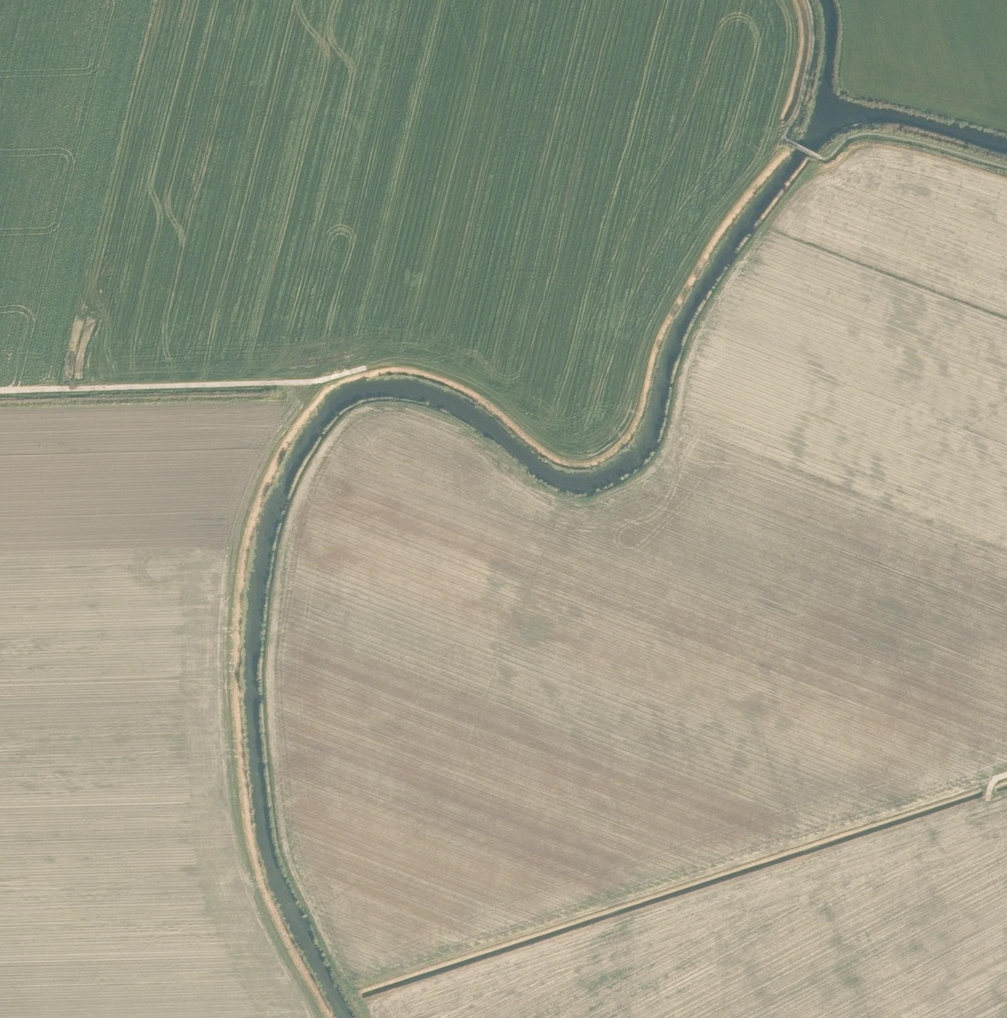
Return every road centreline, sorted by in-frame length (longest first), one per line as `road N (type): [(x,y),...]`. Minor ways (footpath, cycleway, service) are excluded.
road 1 (track): [(363,368),(299,382),(0,391)]

